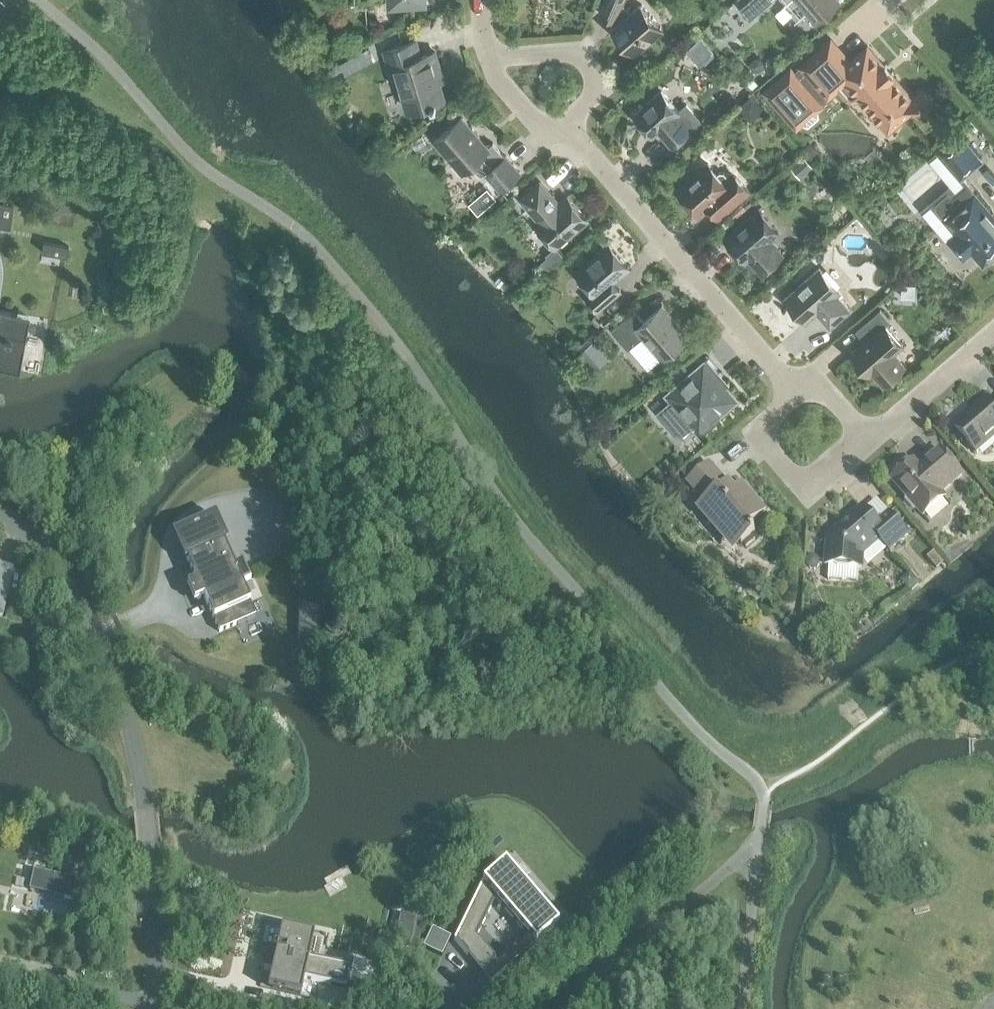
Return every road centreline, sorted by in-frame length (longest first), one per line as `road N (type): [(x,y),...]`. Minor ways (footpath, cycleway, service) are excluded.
road 1 (residential): [(149,1008),(151,916),(134,758),(73,589),(45,549),(0,517)]
road 2 (residential): [(790,377),(701,288),(582,146)]
road 3 (residential): [(870,426),(817,484),(797,481),(756,431),(781,405),(790,377)]
road 4 (residential): [(582,146),(595,69),(560,49),(495,59)]
road 5 (residential): [(993,327),(895,421),(870,426)]
road 6 (residential): [(582,146),(547,129),(495,59)]

